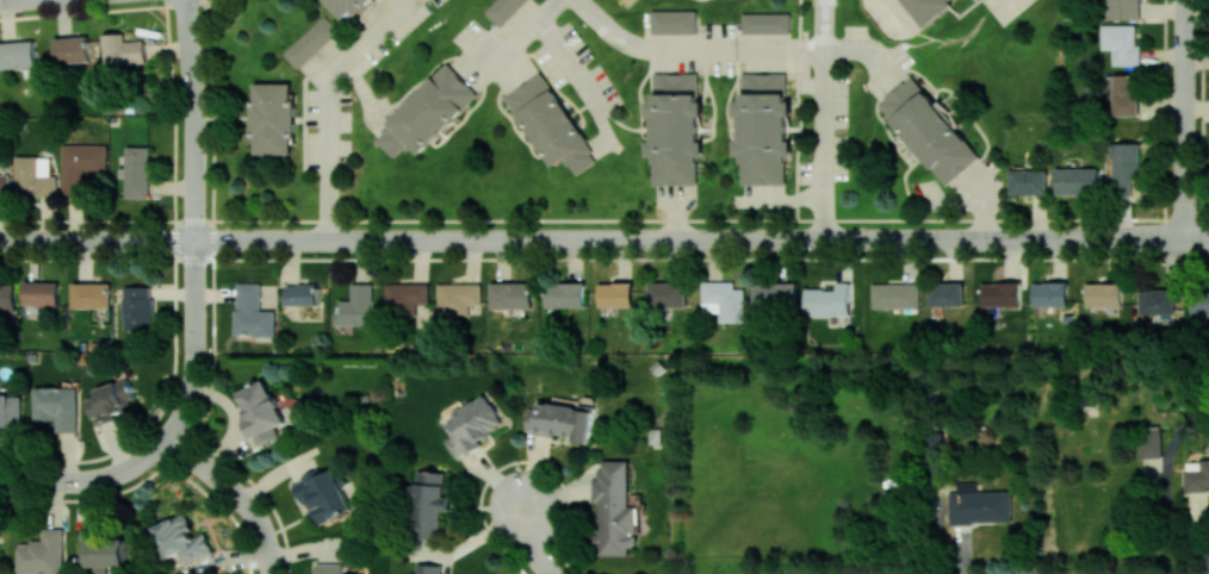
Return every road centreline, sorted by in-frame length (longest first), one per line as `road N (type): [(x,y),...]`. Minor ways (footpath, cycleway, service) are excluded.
road 1 (residential): [(277,239),(1005,238)]
road 2 (residential): [(193,239),(187,0)]
road 3 (residential): [(1184,0),(1183,238)]
road 4 (residential): [(0,240),(193,239)]
road 5 (residential): [(1005,238),(1183,238)]
road 6 (residential): [(269,545),(244,499),(168,436)]
road 7 (residential): [(0,480),(86,480),(147,458)]

